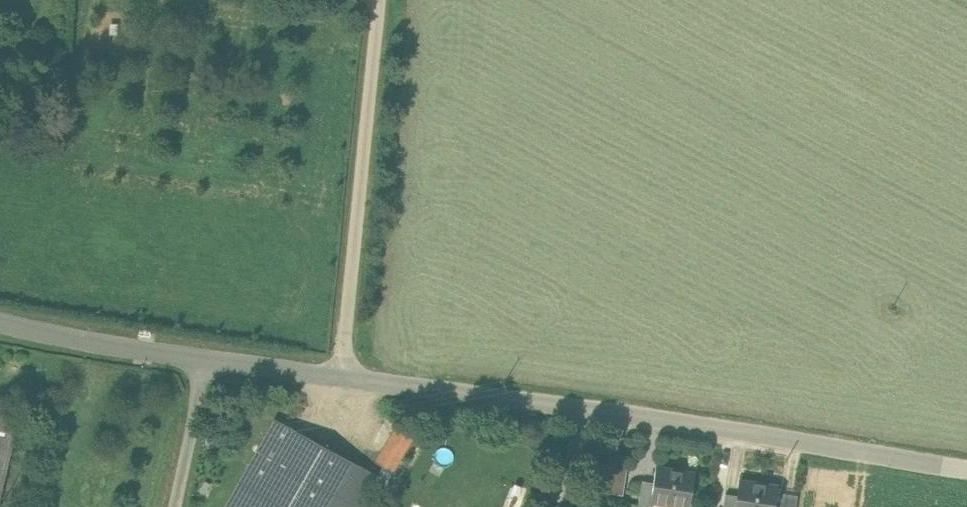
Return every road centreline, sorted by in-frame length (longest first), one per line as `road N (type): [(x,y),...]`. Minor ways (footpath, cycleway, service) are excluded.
road 1 (tertiary): [(966,470),(206,358)]
road 2 (track): [(379,0),(340,374)]
road 3 (tertiary): [(206,358),(0,322)]
road 4 (residential): [(206,358),(177,506)]

